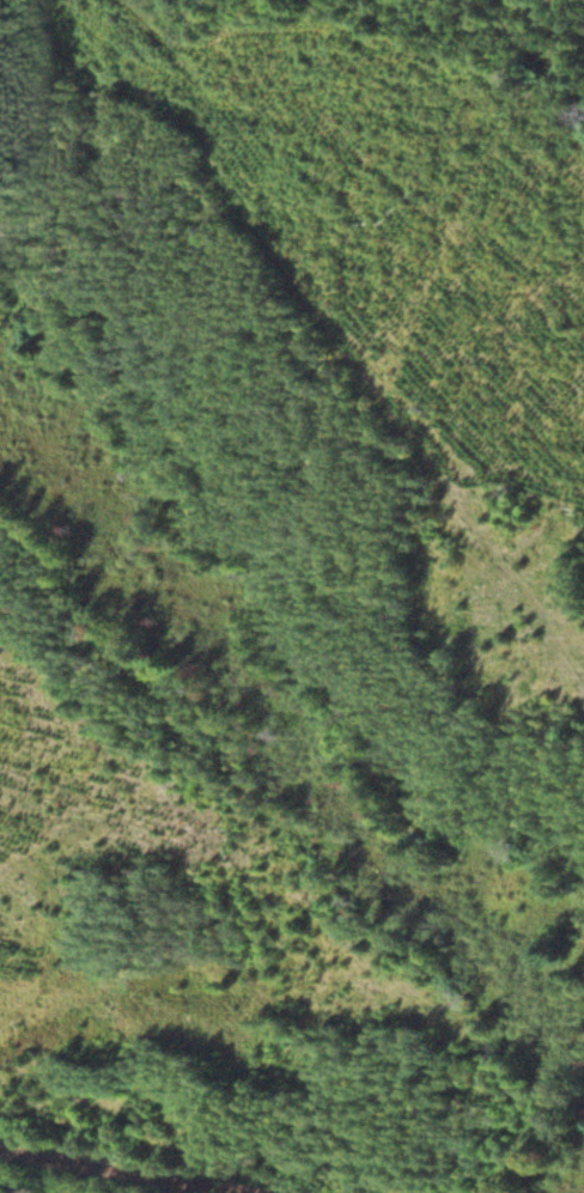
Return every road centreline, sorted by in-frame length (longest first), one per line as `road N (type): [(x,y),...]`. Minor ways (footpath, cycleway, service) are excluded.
road 1 (track): [(248,1192),(0,1135)]

